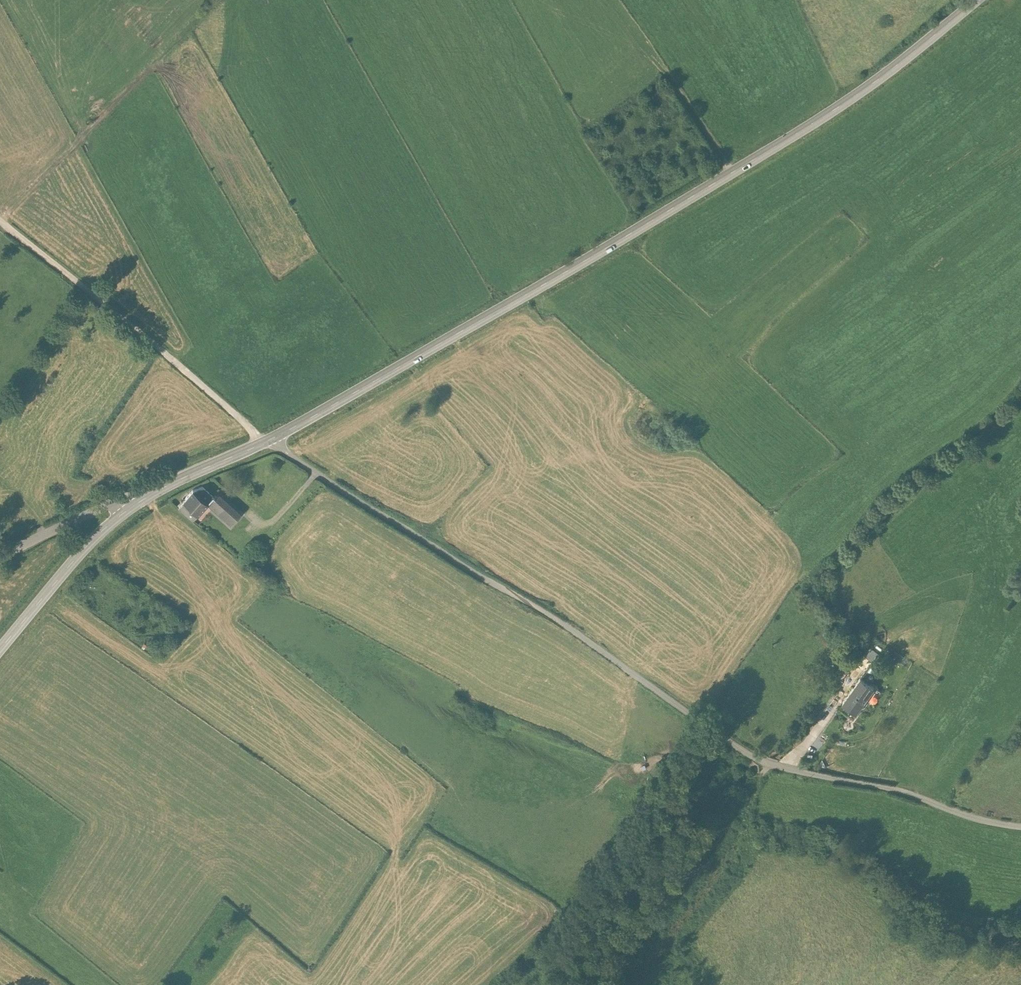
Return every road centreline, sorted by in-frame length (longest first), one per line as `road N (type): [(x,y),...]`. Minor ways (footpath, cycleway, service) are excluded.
road 1 (unclassified): [(1020,828),(756,758),(564,627),(266,442)]
road 2 (tertiary): [(980,0),(841,108),(729,177),(266,442)]
road 3 (track): [(0,220),(266,442)]
road 4 (track): [(2,222),(217,0)]
road 5 (tertiary): [(136,504),(94,538),(0,649)]
road 6 (residential): [(0,554),(114,503),(136,504)]
road 7 (tertiary): [(266,442),(136,504)]

